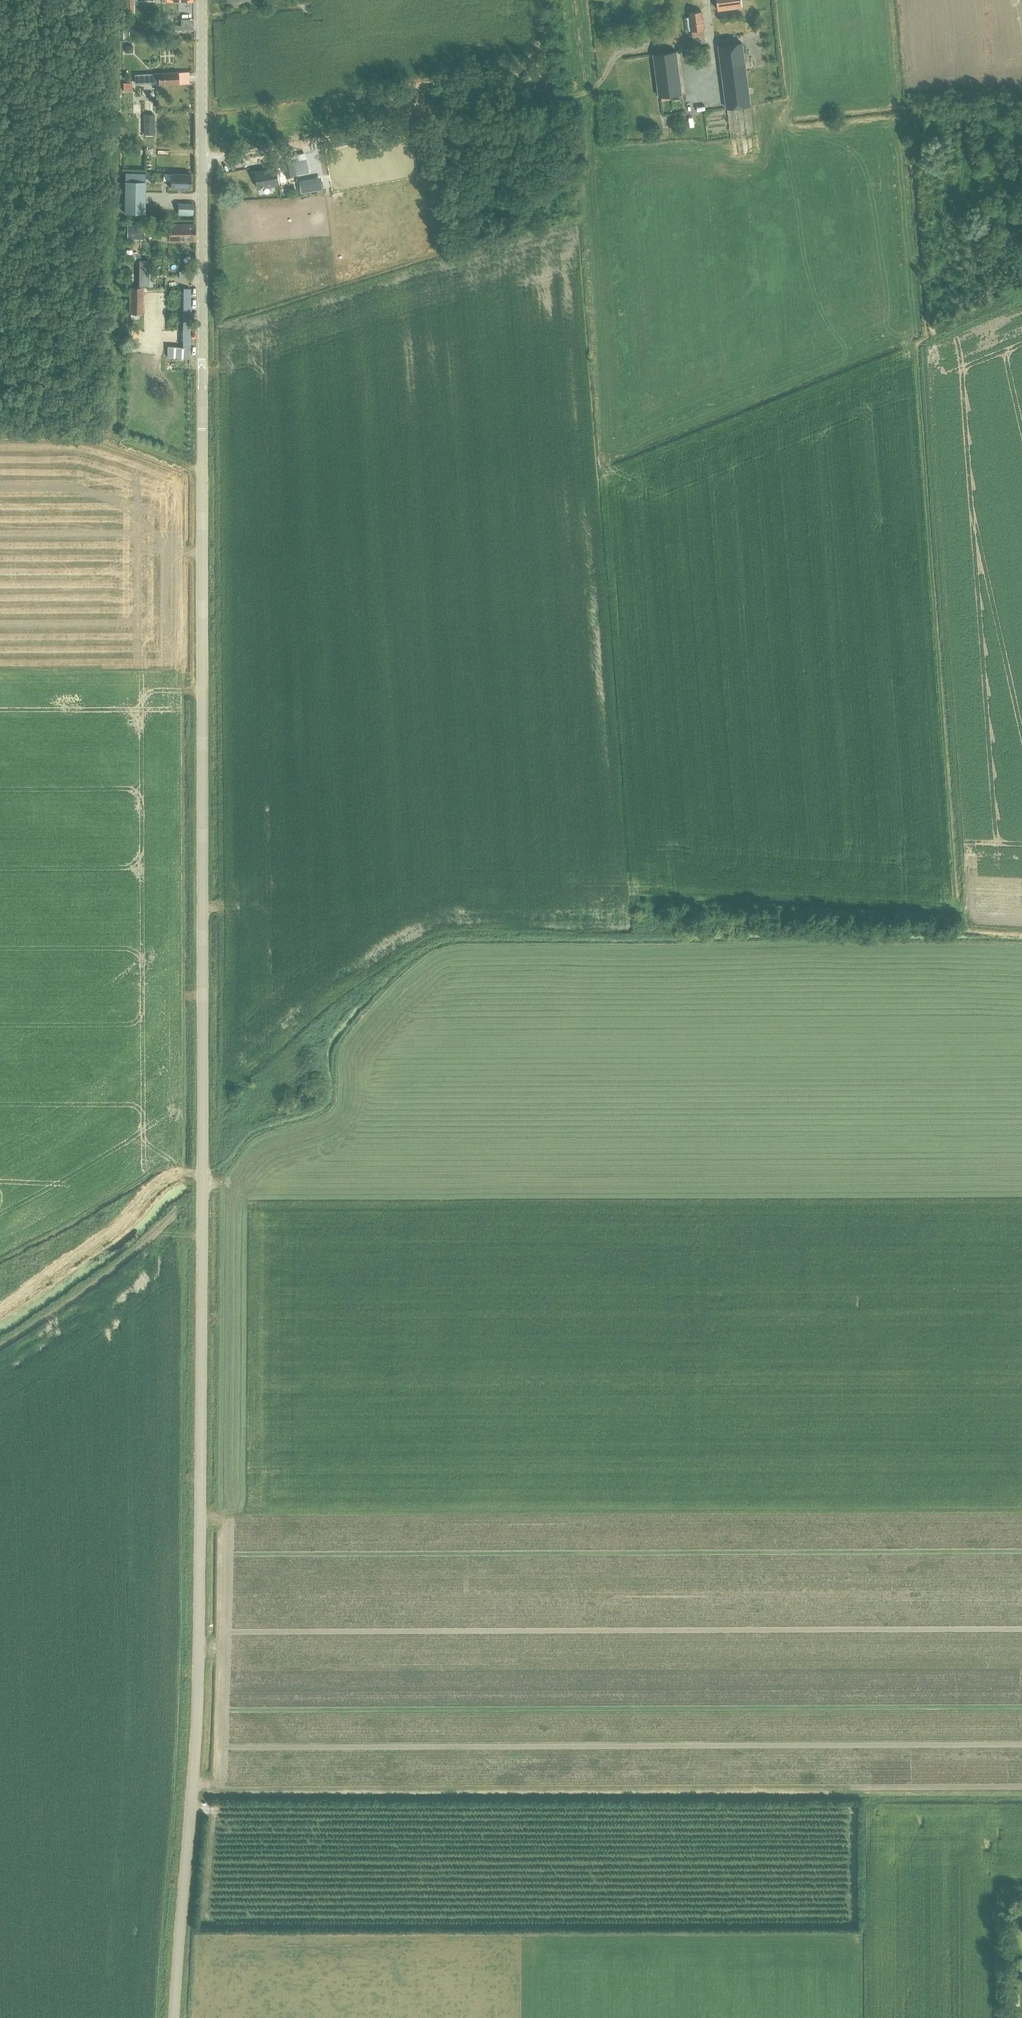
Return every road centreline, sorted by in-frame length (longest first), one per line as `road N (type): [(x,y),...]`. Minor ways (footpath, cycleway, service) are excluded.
road 1 (unclassified): [(175,2017),(200,1661),(202,0)]
road 2 (track): [(202,158),(594,93)]
road 3 (track): [(202,470),(102,431),(0,430)]

